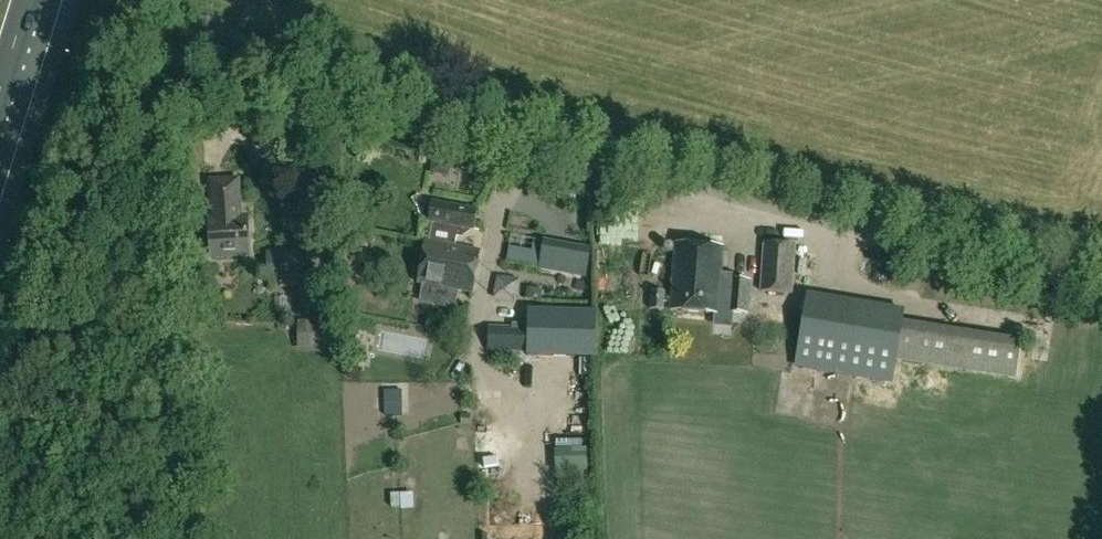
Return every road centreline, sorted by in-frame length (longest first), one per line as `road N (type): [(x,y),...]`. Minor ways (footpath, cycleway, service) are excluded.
road 1 (unclassified): [(186,538),(150,164),(157,118),(180,90),(264,91),(552,152),(1101,291)]

